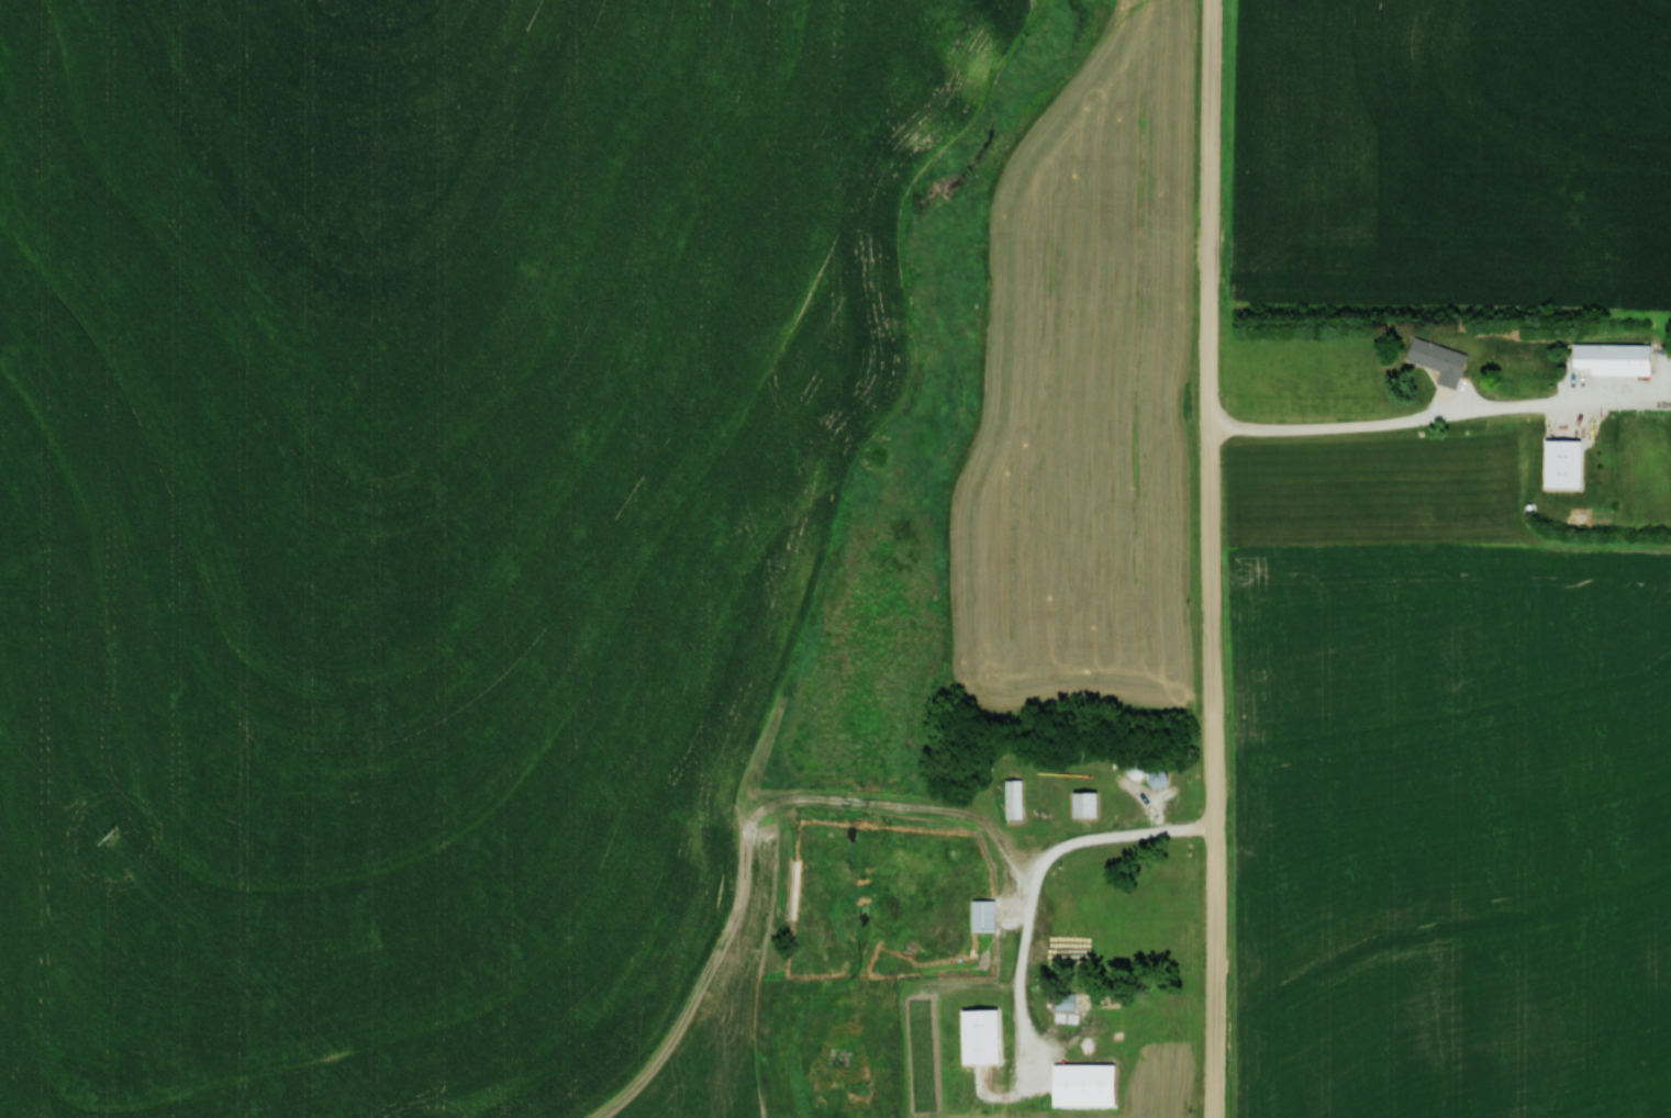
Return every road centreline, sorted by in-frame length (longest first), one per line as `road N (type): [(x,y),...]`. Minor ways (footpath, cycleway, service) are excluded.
road 1 (residential): [(1217,1117),(1211,282),(1218,0)]

